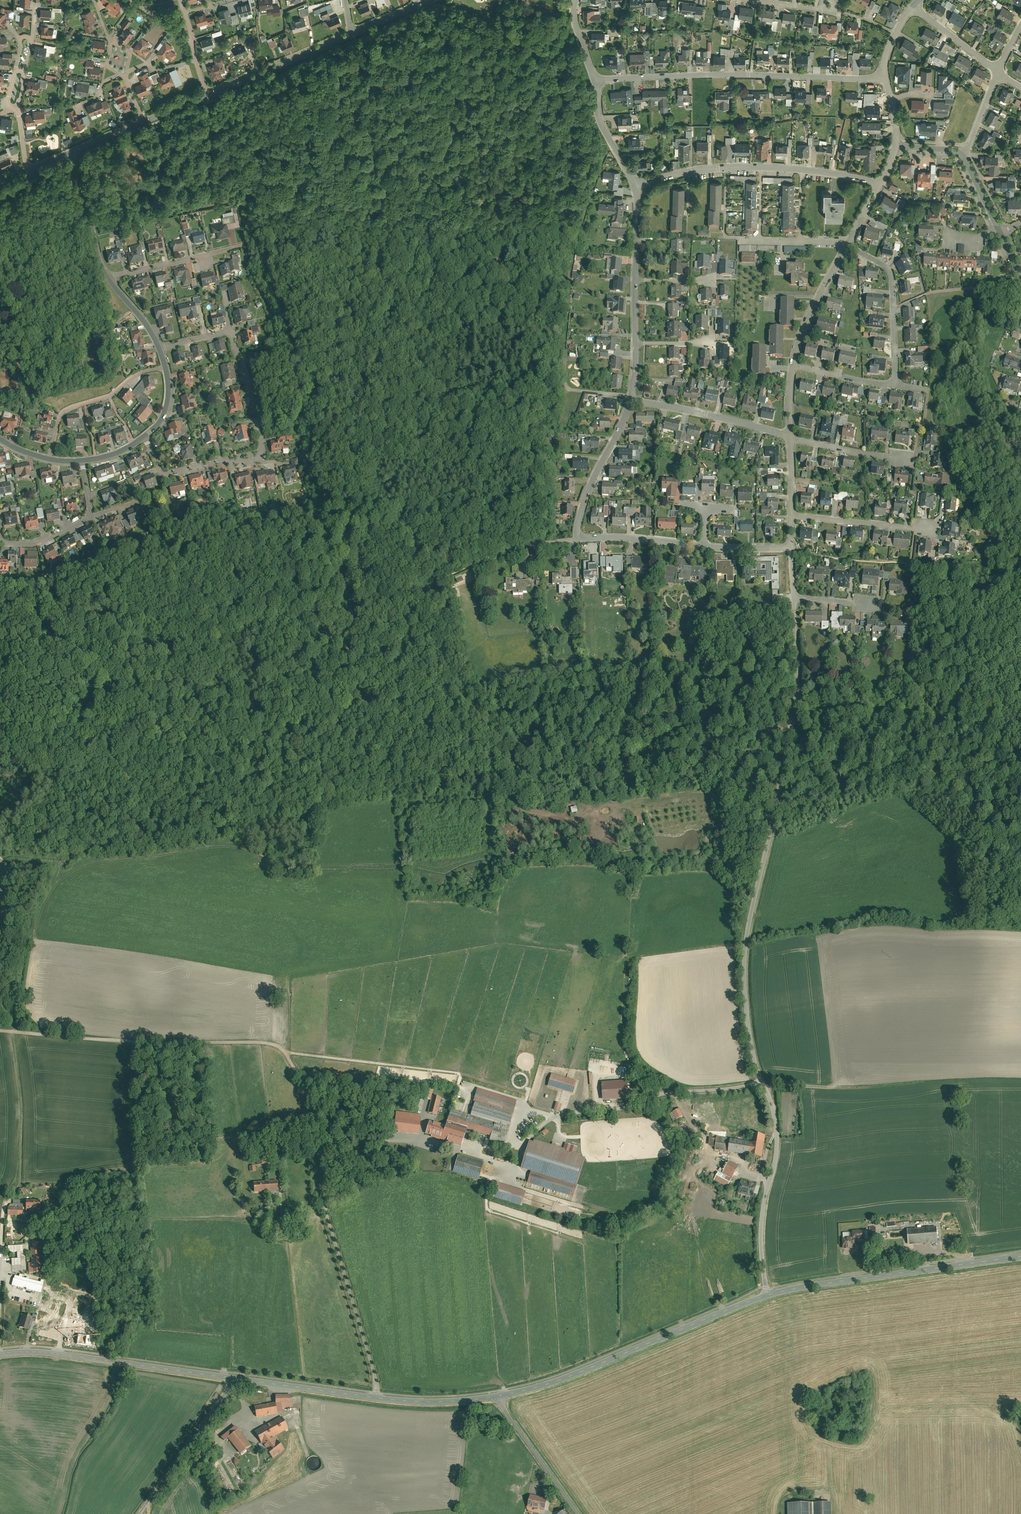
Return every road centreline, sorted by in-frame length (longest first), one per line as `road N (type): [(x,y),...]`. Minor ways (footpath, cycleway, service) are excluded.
road 1 (residential): [(794,599),(795,696),(746,941),(747,1014),(761,1083)]
road 2 (unclassified): [(0,1033),(272,1046),(322,1102)]
road 3 (residential): [(145,437),(160,475),(257,459),(263,450),(229,332),(159,349)]
road 4 (track): [(457,785),(608,752),(787,742)]
road 5 (residential): [(596,82),(649,73),(882,79)]
road 6 (tertiary): [(500,1396),(576,1375),(767,1296)]
road 7 (tertiary): [(767,1296),(1020,1257)]
road 8 (track): [(761,1083),(668,1092),(628,1064),(623,953)]
road 9 (residential): [(883,183),(727,168),(636,188)]
road 10 (tertiary): [(0,1355),(57,1355),(230,1379)]
road 11 (track): [(0,1247),(2,1212),(20,1177),(22,1108),(11,1034)]
road 12 (unclassified): [(767,1296),(762,1218),(776,1143),(761,1083)]
road 13 (track): [(457,785),(416,590)]
road 14 (unclassified): [(375,1399),(324,1208)]
road 15 (residential): [(631,400),(791,438)]
road 16 (unclassified): [(230,1379),(138,1513)]
road 17 (residential): [(847,245),(889,274),(895,385)]
road 18 (residential): [(165,368),(65,410),(48,460)]
road 19 (residential): [(206,95),(353,31)]
road 20 (track): [(457,785),(411,796),(400,822),(406,877),(430,886)]
road 21 (residential): [(0,539),(31,545),(88,518),(80,462)]
road 22 (tertiary): [(230,1379),(375,1399)]
road 23 (residential): [(631,400),(593,480),(579,536)]
road 24 (unclassified): [(576,1513),(500,1396)]
road 25 (residential): [(107,280),(240,247)]
road 26 (residential): [(793,516),(925,531)]
road 27 (residential): [(847,245),(808,313),(792,365)]
road 28 (residential): [(75,153),(107,280)]
road 29 (residential): [(579,536),(704,547)]
road 30 (tertiary): [(375,1399),(500,1396)]

